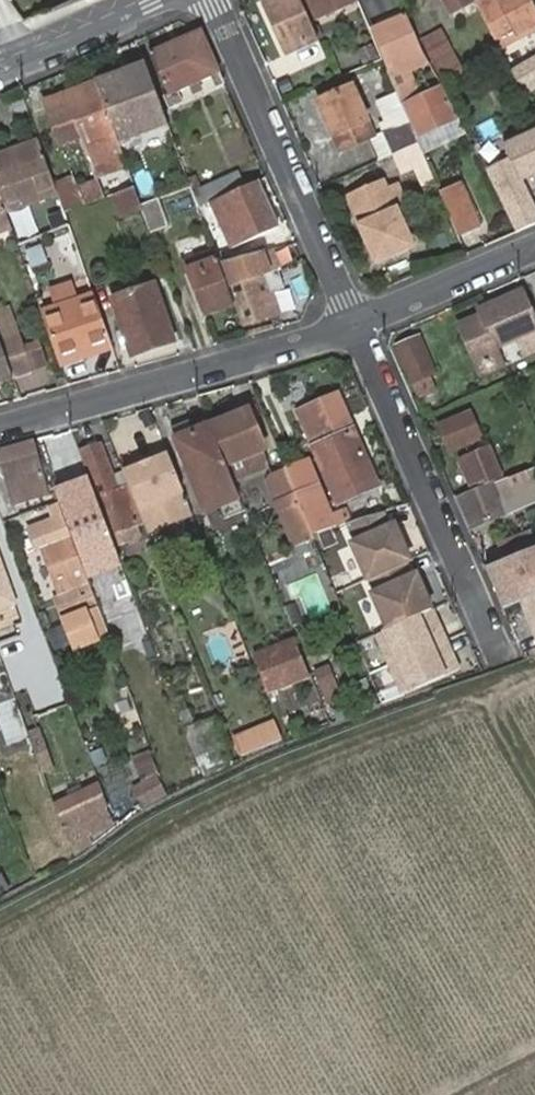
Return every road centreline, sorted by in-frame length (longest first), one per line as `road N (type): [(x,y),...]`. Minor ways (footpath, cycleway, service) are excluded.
road 1 (track): [(534,676),(198,815),(0,933)]
road 2 (residential): [(0,432),(359,328)]
road 3 (residential): [(215,0),(359,328)]
road 4 (residential): [(359,328),(500,657)]
road 5 (residential): [(359,328),(534,249)]
road 6 (tertiary): [(0,61),(141,0)]

